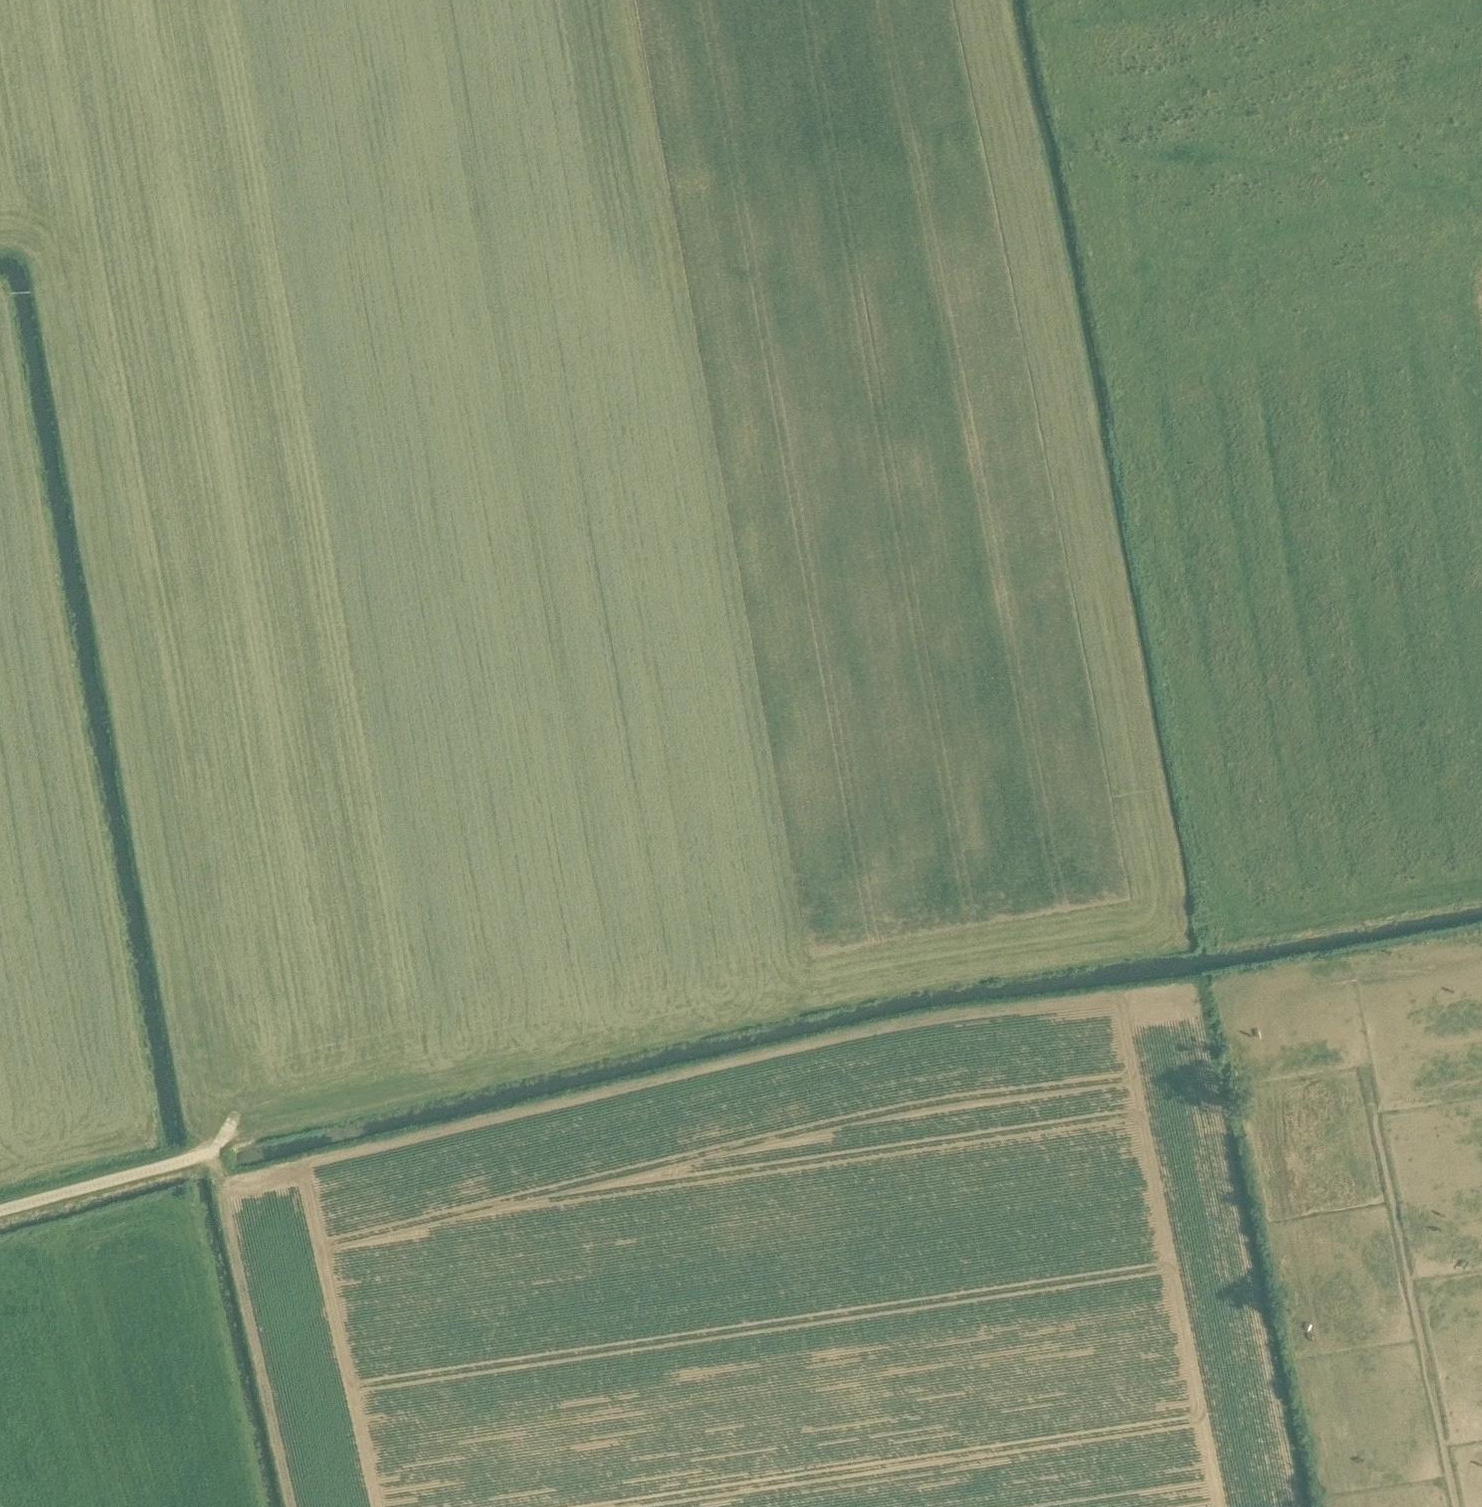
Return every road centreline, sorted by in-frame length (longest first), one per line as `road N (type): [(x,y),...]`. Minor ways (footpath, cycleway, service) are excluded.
road 1 (unclassified): [(0,1212),(427,1097)]

